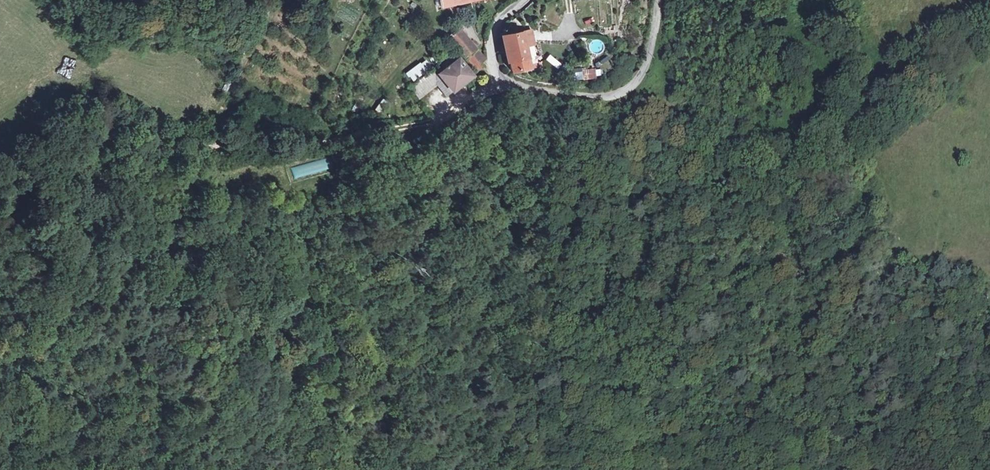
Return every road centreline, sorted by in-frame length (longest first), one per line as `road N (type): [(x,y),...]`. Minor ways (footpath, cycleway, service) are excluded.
road 1 (unclassified): [(660,0),(647,69),(632,91),(608,101),(502,82),(492,56),(494,26),(524,0)]
road 2 (track): [(708,346),(592,409),(523,428),(473,469)]

